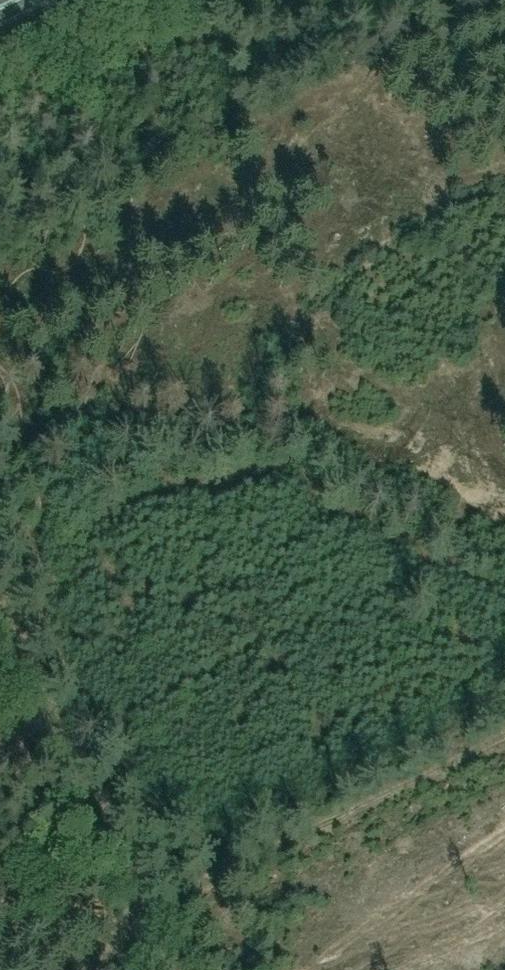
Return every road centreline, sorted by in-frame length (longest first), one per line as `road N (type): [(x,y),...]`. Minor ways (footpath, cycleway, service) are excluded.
road 1 (track): [(148,931),(0,623)]

